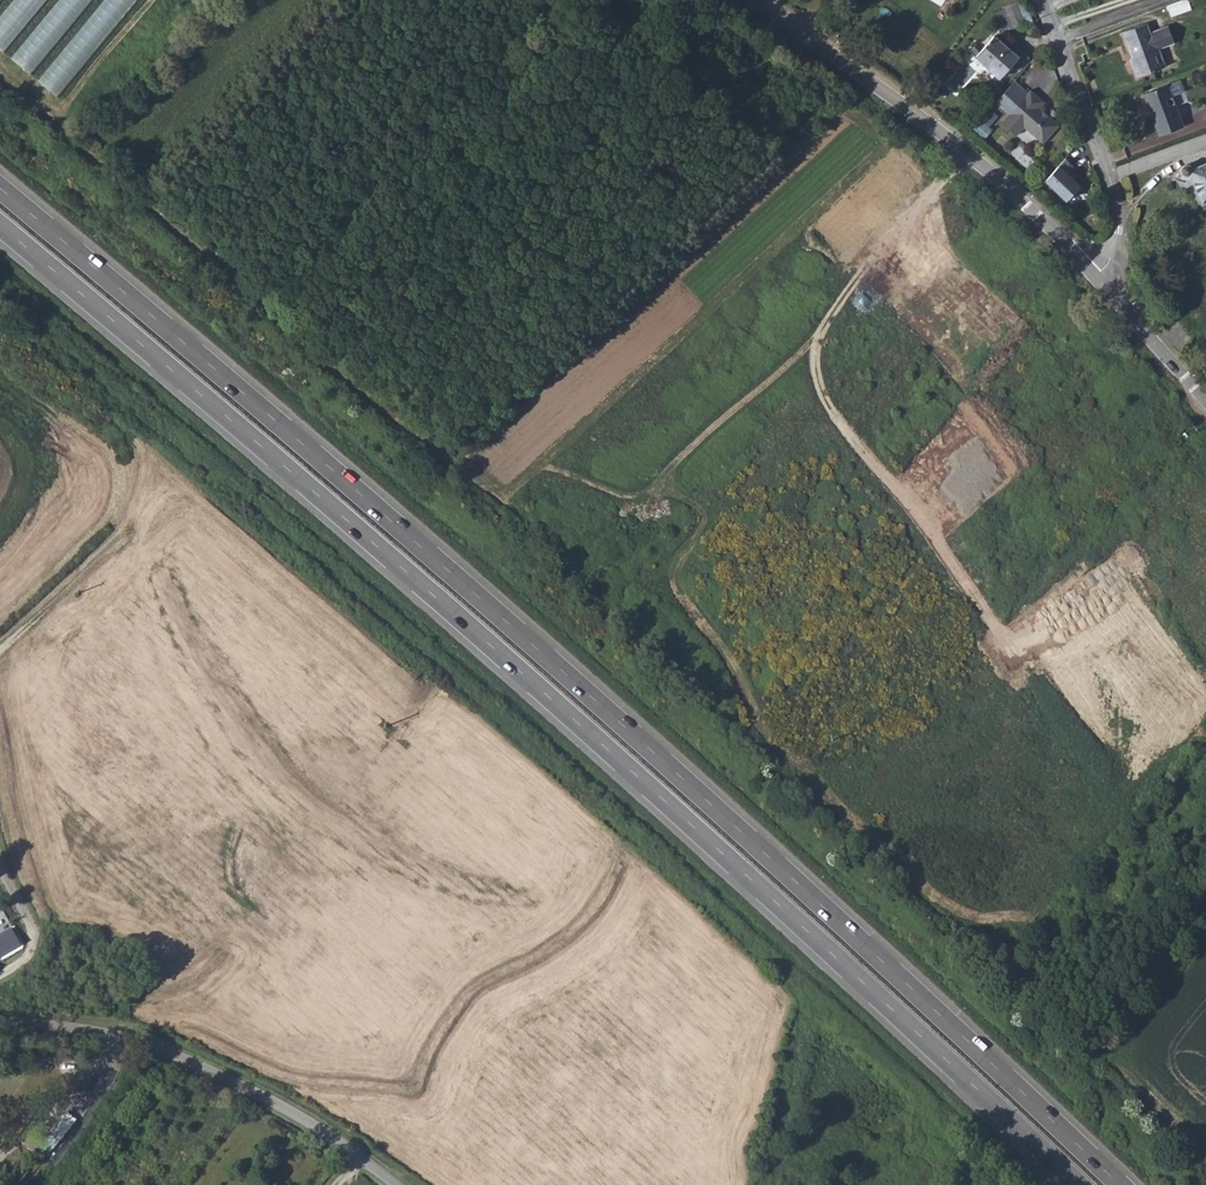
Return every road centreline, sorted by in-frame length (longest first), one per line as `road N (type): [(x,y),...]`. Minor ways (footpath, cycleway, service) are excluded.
road 1 (trunk): [(1120,1184),(537,649),(0,188)]
road 2 (trunk): [(0,225),(491,646),(1078,1184)]
road 3 (unclassified): [(399,1184),(293,1111),(147,1040),(0,1016)]
road 4 (unclassified): [(755,0),(984,167),(1095,275)]
road 5 (residential): [(1043,0),(1117,207),(1115,247),(1095,275)]
road 6 (unclassified): [(1095,275),(1205,401)]

